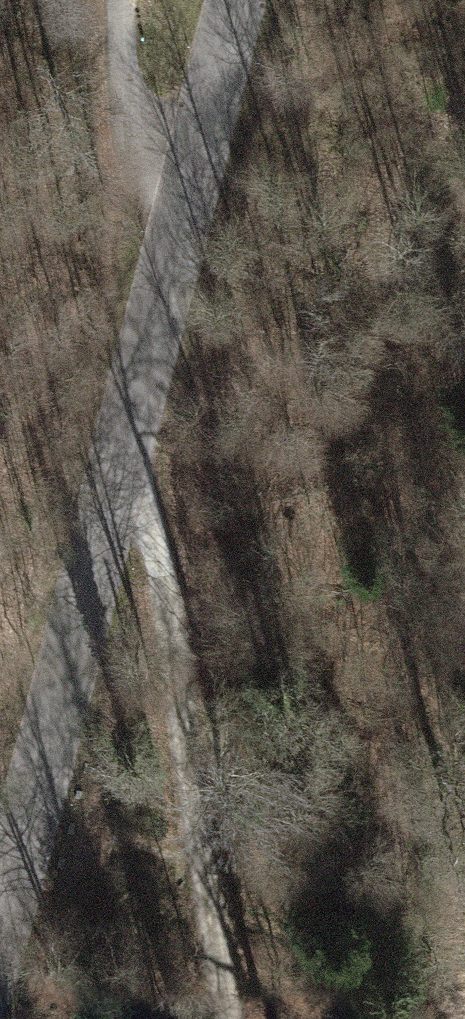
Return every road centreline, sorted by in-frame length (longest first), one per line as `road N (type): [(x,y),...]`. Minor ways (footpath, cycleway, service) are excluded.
road 1 (residential): [(116,509),(229,1018)]
road 2 (tertiary): [(116,509),(229,0)]
road 3 (tertiary): [(0,955),(116,509)]
road 4 (track): [(199,118),(141,86),(123,40),(121,0)]

